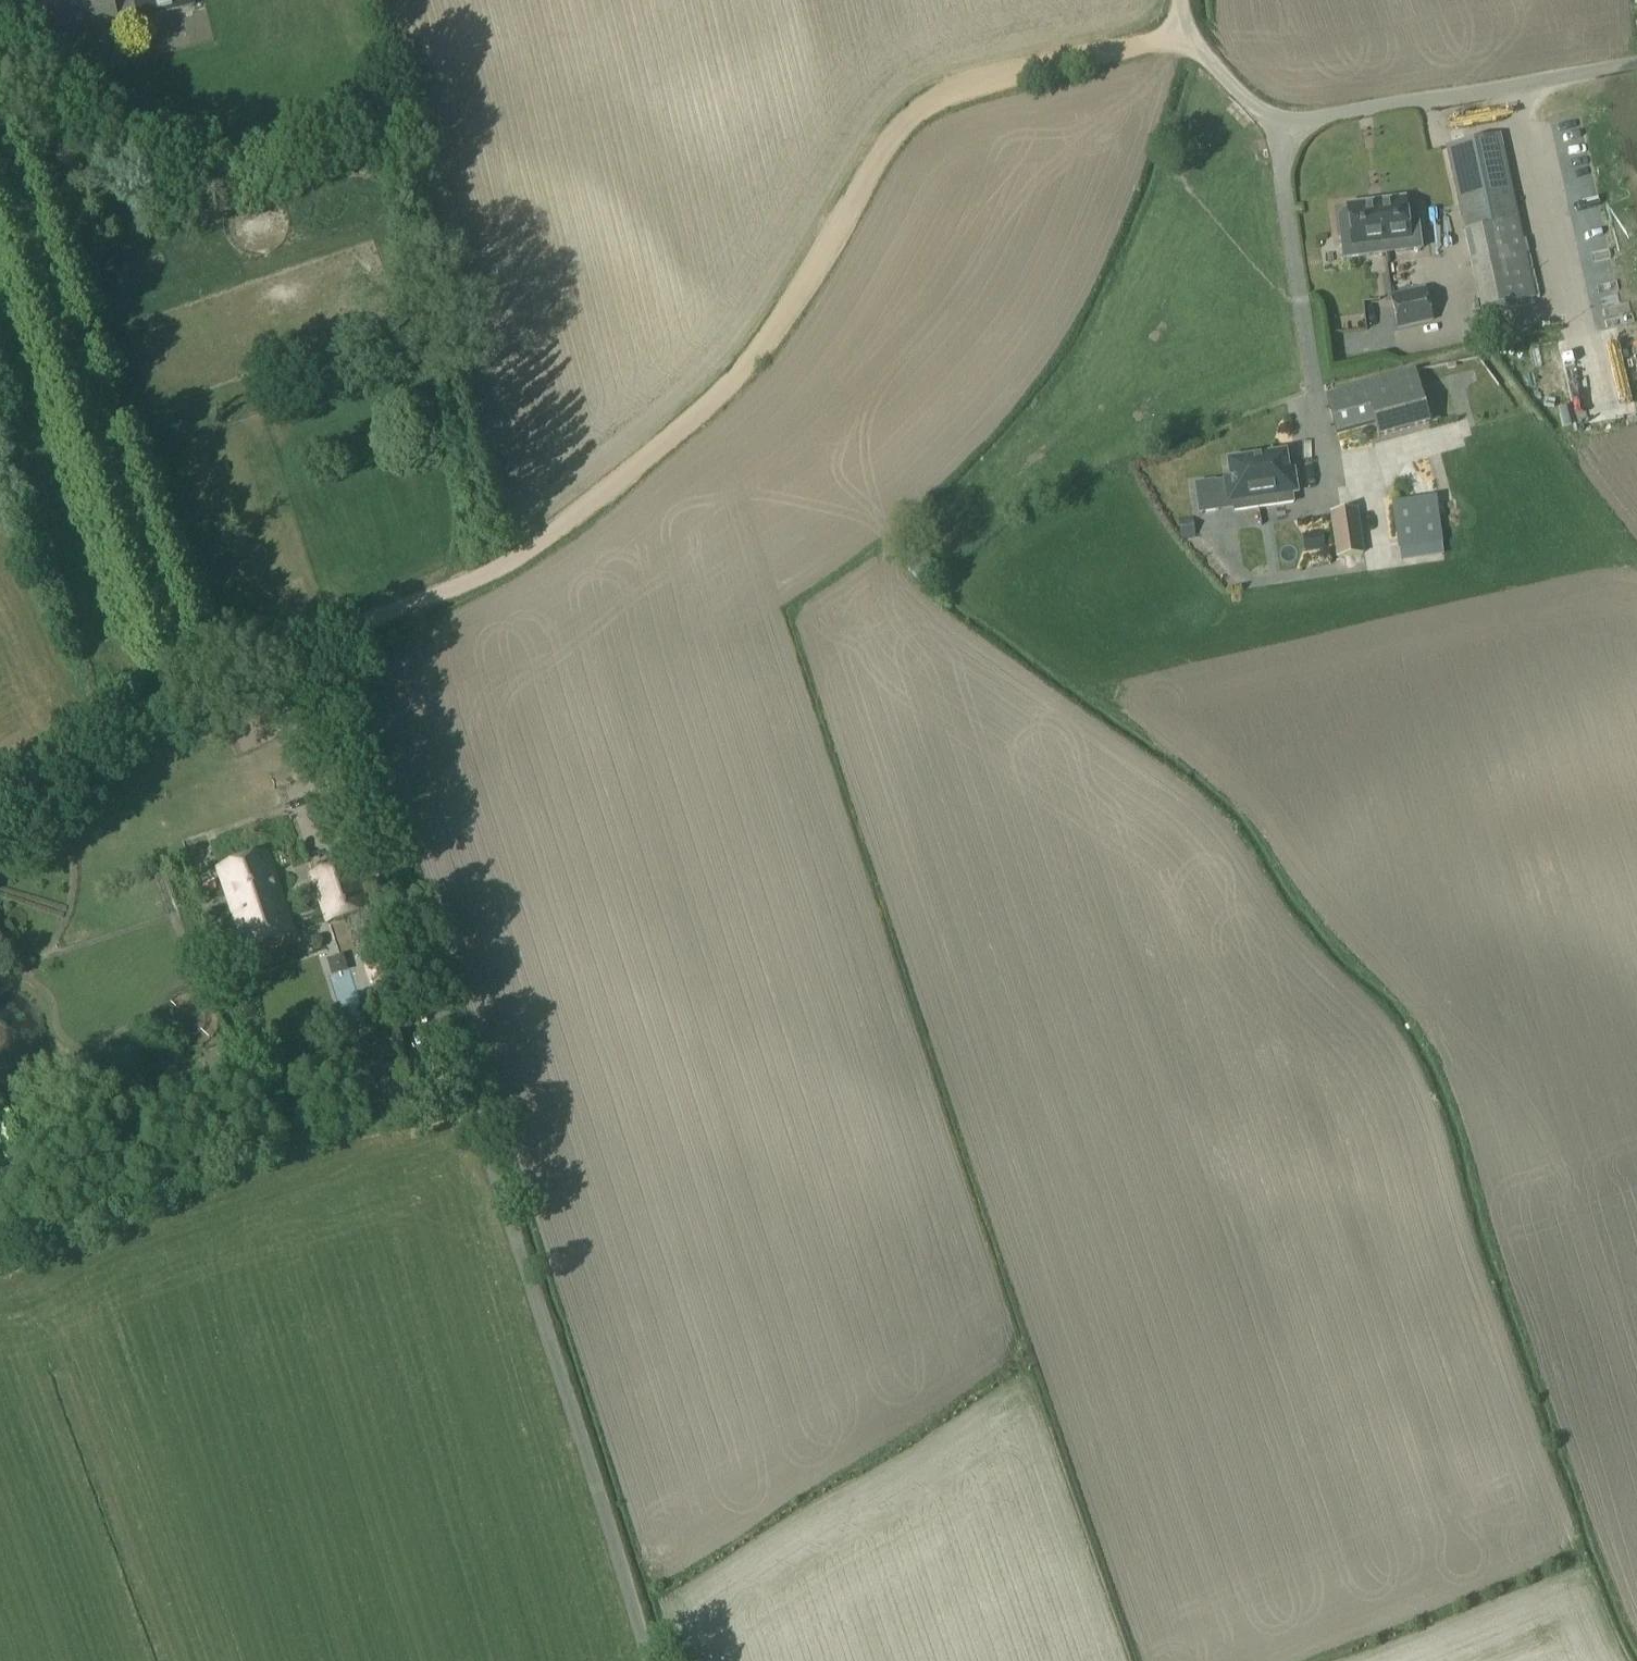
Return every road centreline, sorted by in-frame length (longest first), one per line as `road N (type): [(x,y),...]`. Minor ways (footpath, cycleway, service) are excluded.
road 1 (unclassified): [(315,647),(607,490),(760,370),(844,243),(898,143),(959,93),(1191,31)]
road 2 (unclassified): [(640,1660),(315,647)]
road 3 (unclassified): [(1636,61),(1283,124),(1246,106),(1191,31)]
road 4 (unclassified): [(0,797),(315,647)]

